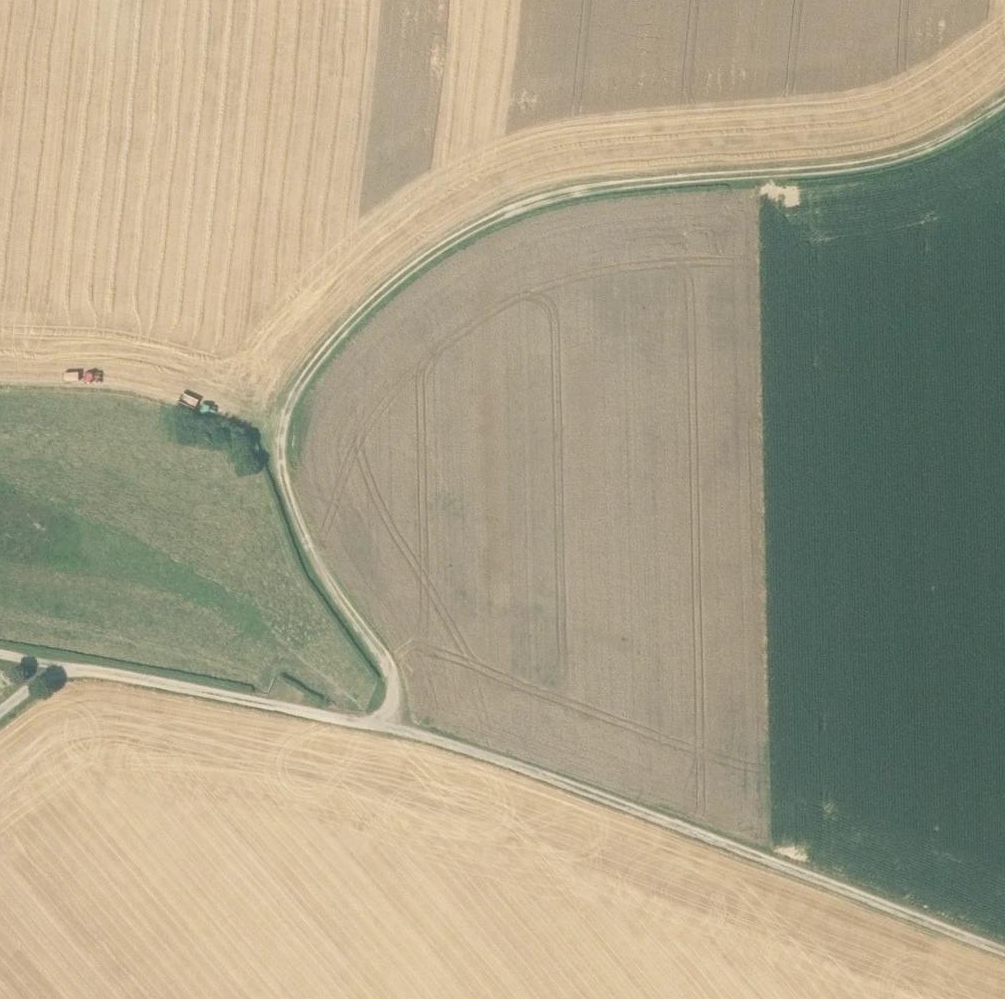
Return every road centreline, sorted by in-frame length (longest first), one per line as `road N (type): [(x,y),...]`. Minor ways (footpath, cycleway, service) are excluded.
road 1 (track): [(1004,101),(942,139),(883,160),(627,183),(503,213),(433,252),(358,315),(294,392),(277,449),(316,559),(389,672),(391,728)]
road 2 (track): [(391,728),(514,764),(1004,950)]
road 3 (track): [(51,668),(391,728)]

